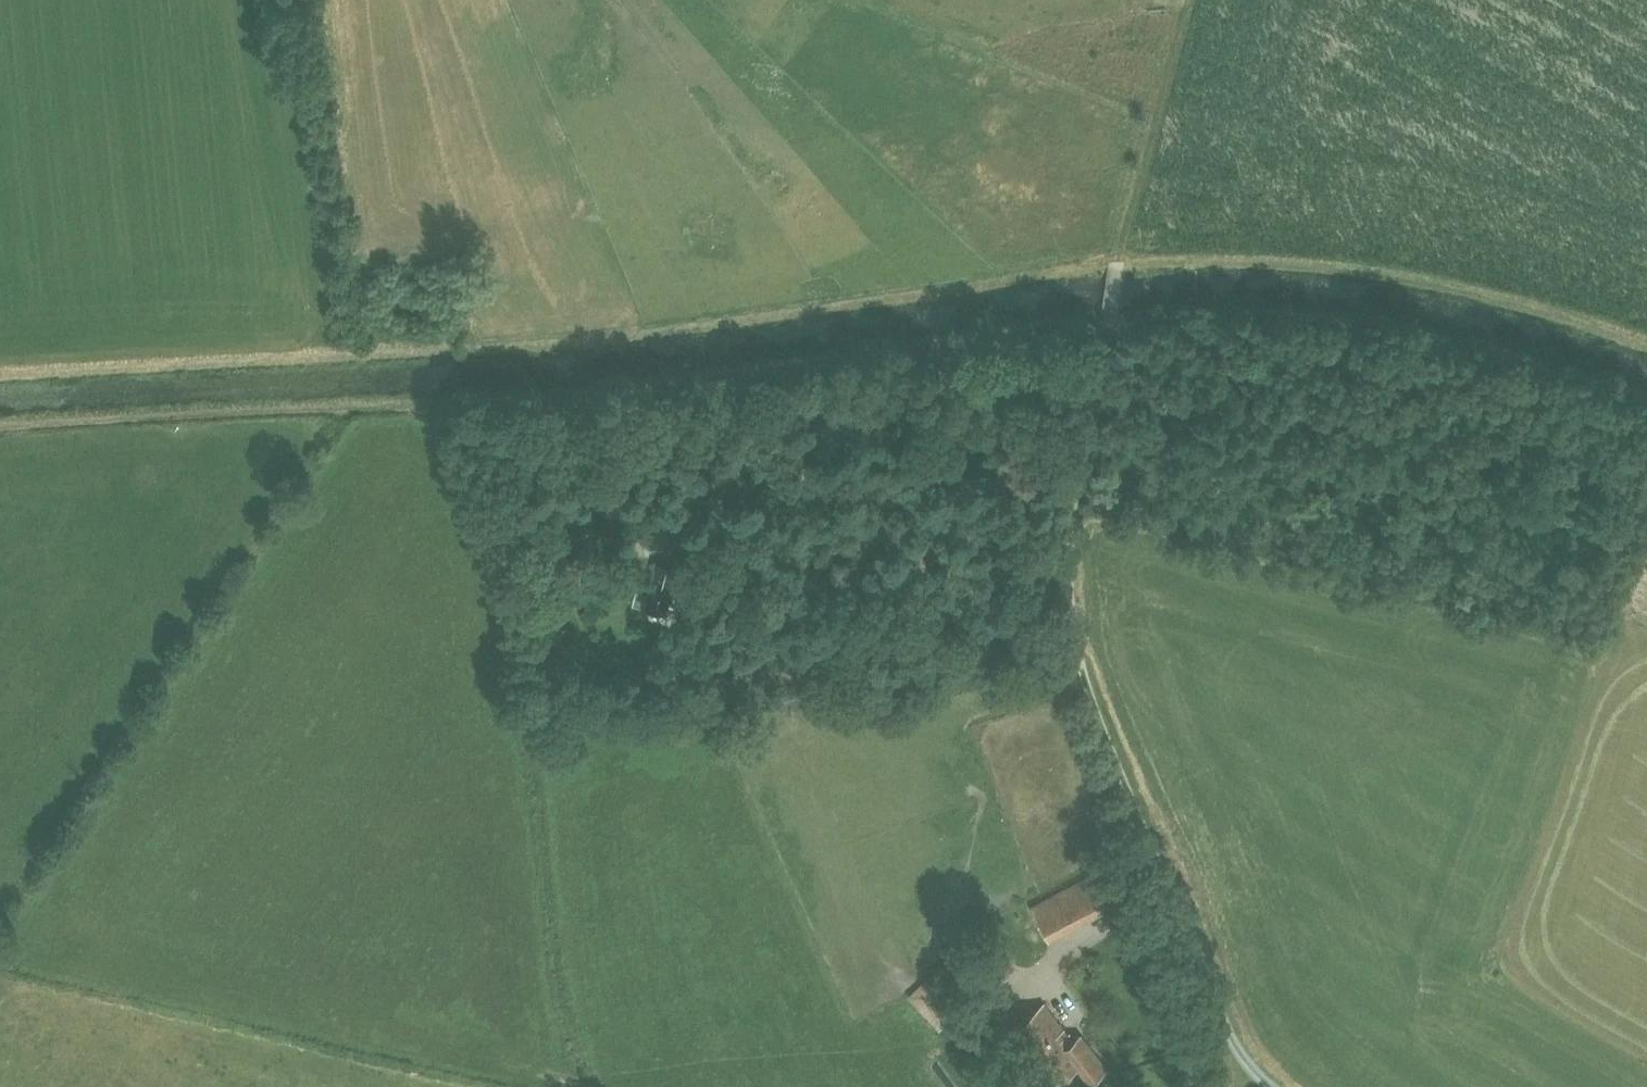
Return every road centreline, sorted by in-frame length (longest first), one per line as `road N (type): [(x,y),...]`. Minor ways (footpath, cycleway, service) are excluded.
road 1 (track): [(1265,1086),(1081,669),(1076,601),(1114,331)]
road 2 (track): [(1192,0),(1118,263),(1114,331)]

